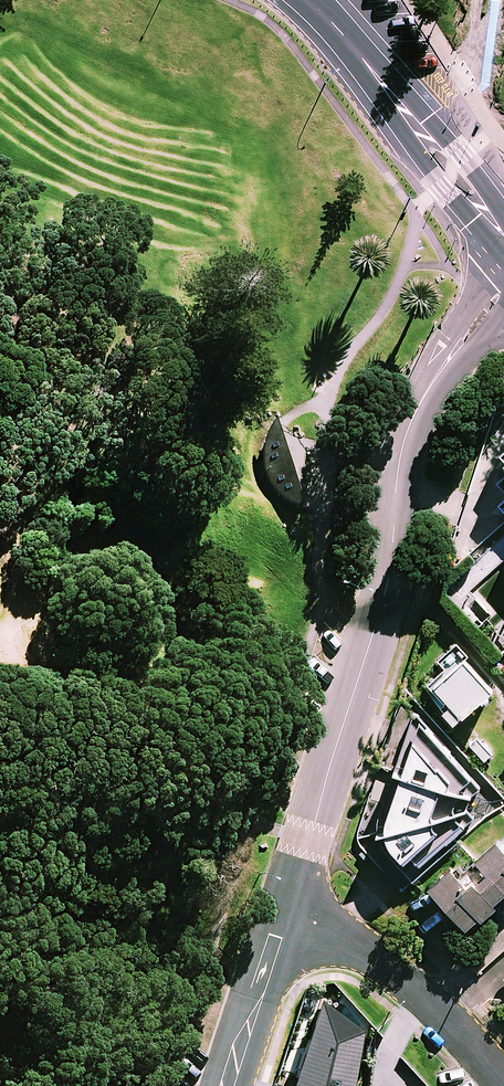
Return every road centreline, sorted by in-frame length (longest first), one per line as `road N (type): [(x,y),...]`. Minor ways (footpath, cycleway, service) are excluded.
road 1 (residential): [(281,915),(385,595),(402,442),(440,373),(503,290)]
road 2 (tertiary): [(309,0),(503,240)]
road 3 (residential): [(281,915),(381,961),(443,1013),(503,1081)]
road 4 (residential): [(226,1085),(281,915)]

